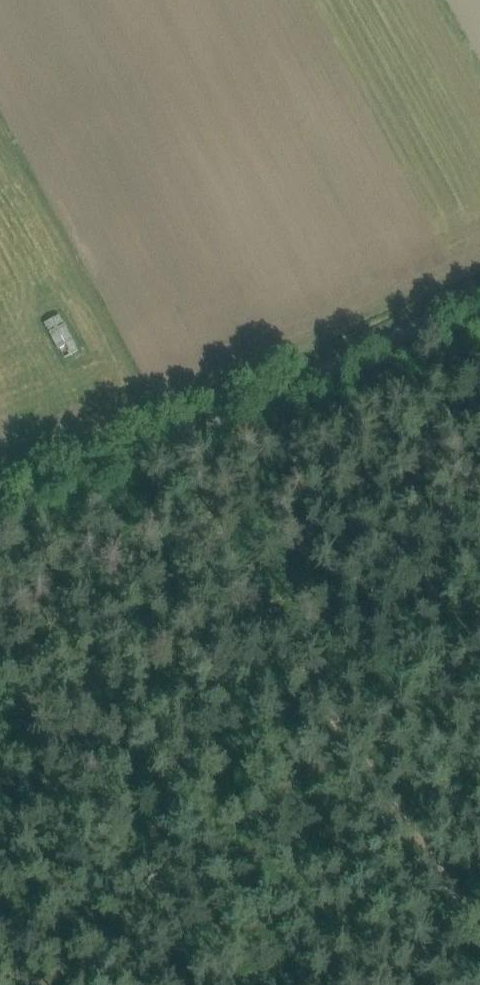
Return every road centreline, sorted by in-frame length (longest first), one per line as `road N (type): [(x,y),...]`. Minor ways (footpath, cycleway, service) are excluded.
road 1 (unclassified): [(0,518),(479,307)]
road 2 (track): [(479,888),(354,715),(236,509)]

